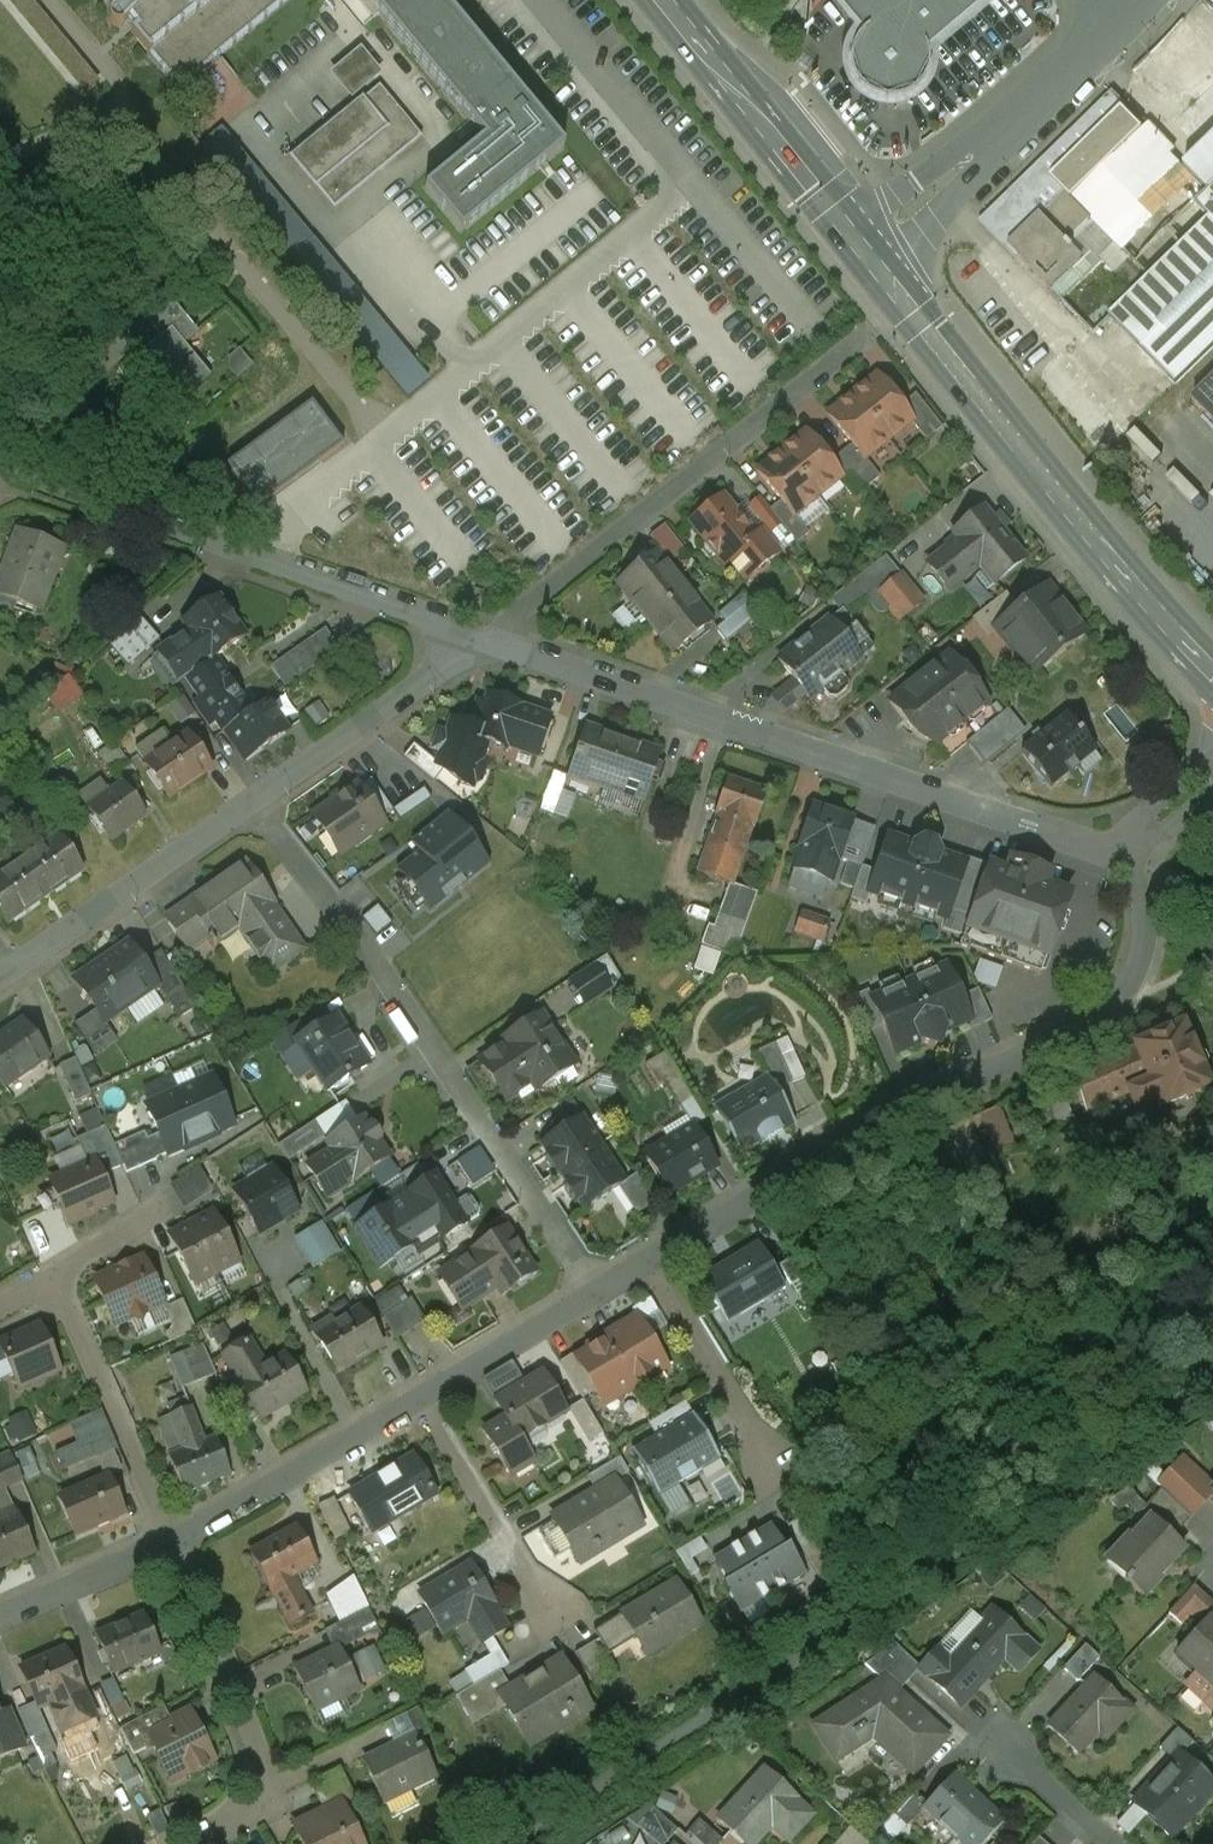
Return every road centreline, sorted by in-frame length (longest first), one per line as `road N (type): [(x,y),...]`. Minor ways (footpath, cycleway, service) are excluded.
road 1 (residential): [(1121,856),(1139,891),(1144,940),(1131,986),(1101,1017),(597,1291)]
road 2 (residential): [(480,643),(1121,856)]
road 3 (residential): [(253,800),(380,968),(597,1291)]
road 4 (residential): [(911,303),(480,643)]
road 5 (residential): [(0,469),(480,643)]
road 6 (residential): [(597,1291),(170,1539)]
road 7 (secondary): [(1212,668),(1057,496),(911,303)]
road 8 (residential): [(197,1843),(246,1820),(264,1783),(170,1539)]
road 9 (residential): [(1124,19),(865,246)]
road 10 (secondary): [(865,246),(666,0)]
road 11 (residential): [(253,800),(0,977)]
road 12 (residential): [(170,1539),(55,1271)]
road 13 (residential): [(480,643),(253,800)]
road 14 (residential): [(170,1539),(0,1615)]
road 15 (residential): [(989,1734),(1111,1843)]
road 16 (residential): [(1121,856),(1212,773)]
road 17 (residential): [(55,1271),(161,1209)]

